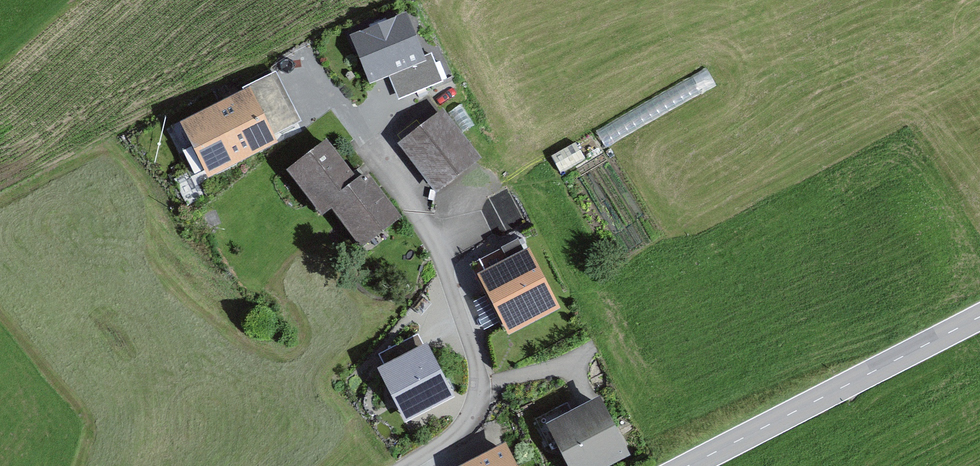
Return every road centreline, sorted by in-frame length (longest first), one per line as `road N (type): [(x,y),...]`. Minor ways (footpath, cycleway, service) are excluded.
road 1 (unclassified): [(309,66),(354,113),(444,256),(478,346),(487,387),(476,420),(411,465)]
road 2 (tertiary): [(686,465),(979,314)]

